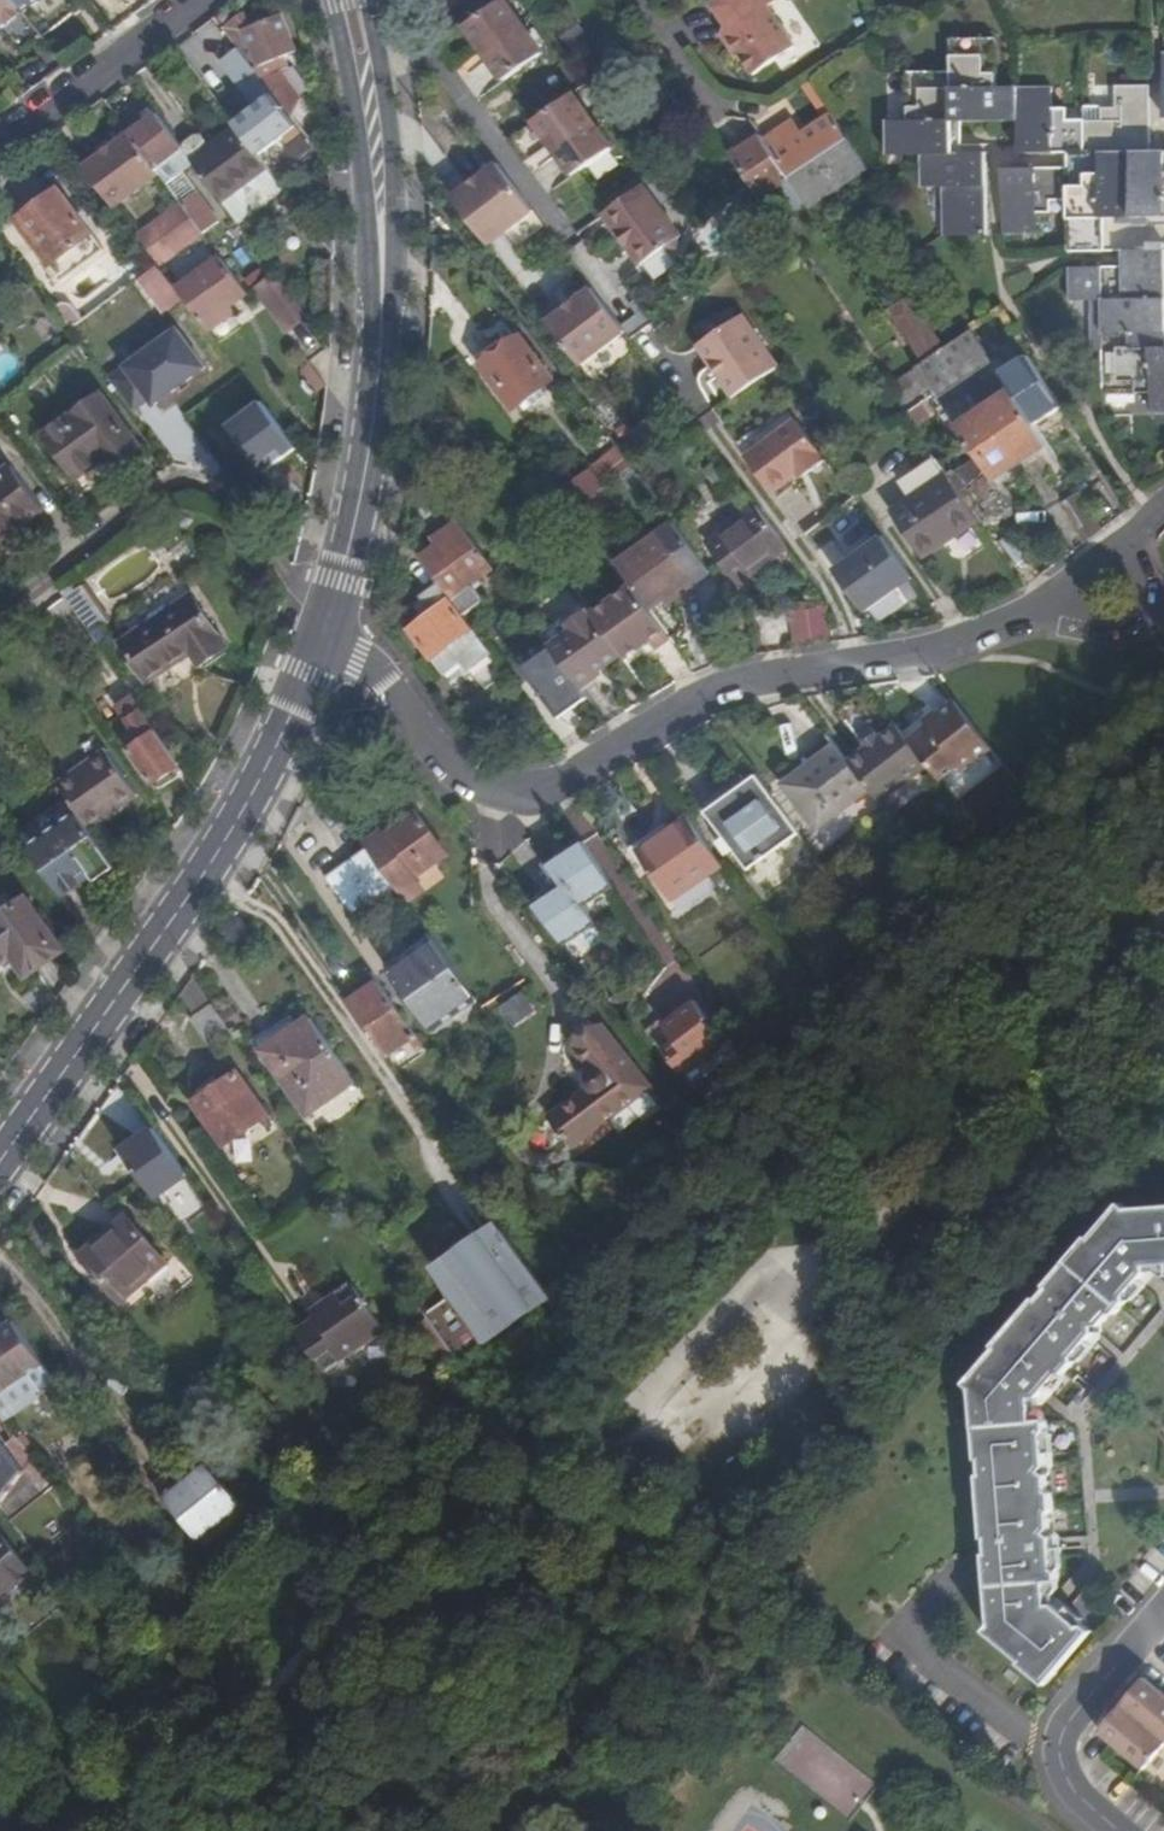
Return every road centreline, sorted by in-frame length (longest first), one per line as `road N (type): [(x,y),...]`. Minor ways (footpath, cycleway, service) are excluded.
road 1 (residential): [(329,627),(463,781),(498,798),(537,795),(727,683),(929,648),(1051,606),(1085,610)]
road 2 (secondary): [(329,627),(270,766),(229,840),(0,1163)]
road 3 (track): [(473,1228),(353,1041),(214,860)]
road 4 (secondary): [(385,299),(369,468),(329,627)]
road 5 (secondary): [(334,0),(385,299)]
road 6 (secondary): [(385,299),(400,189),(367,0)]
road 7 (residential): [(1110,1830),(1067,1783),(1061,1757),(1066,1731),(1163,1616)]
road 8 (residential): [(0,154),(207,0)]
road 9 (residential): [(1085,610),(1119,631),(1144,620),(1153,585),(1125,560)]

